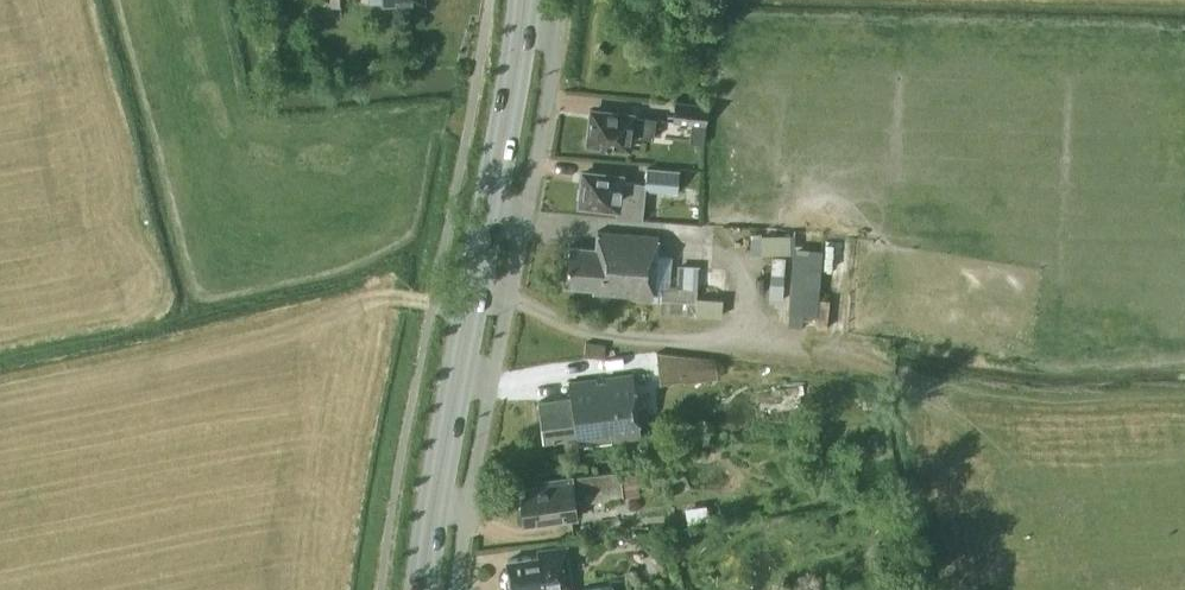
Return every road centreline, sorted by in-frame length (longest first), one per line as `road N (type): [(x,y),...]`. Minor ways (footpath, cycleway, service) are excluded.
road 1 (primary): [(422,589),(525,0)]

